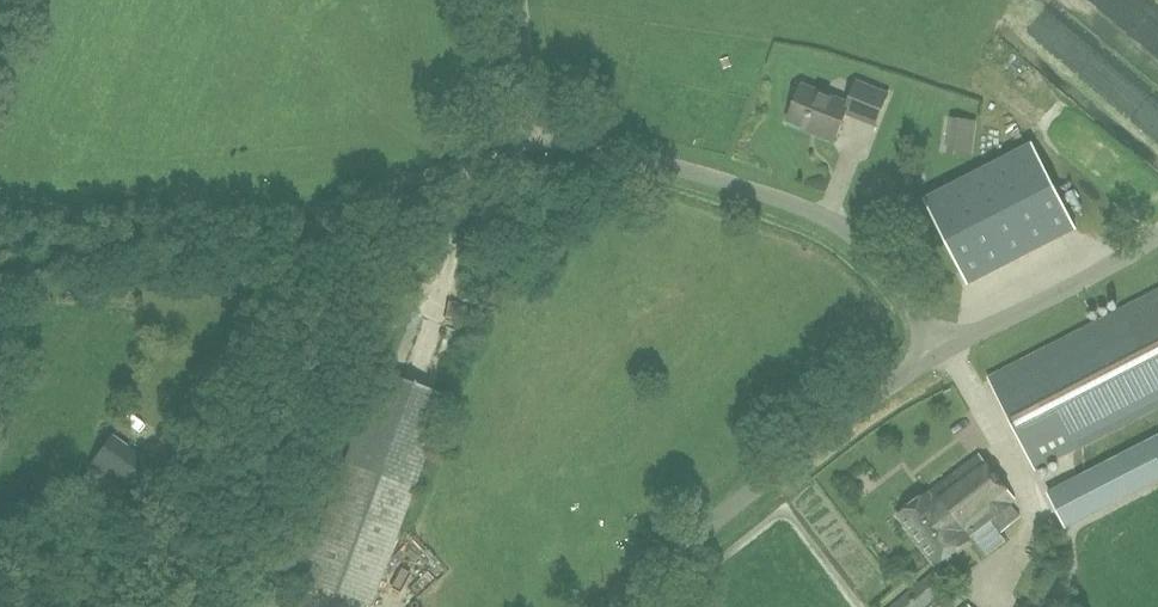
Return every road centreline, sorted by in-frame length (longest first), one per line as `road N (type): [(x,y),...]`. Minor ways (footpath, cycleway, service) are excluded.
road 1 (unclassified): [(13,205),(177,208),(335,195),(470,163),(548,130)]
road 2 (unclassified): [(935,356),(890,266),(836,223),(548,130)]
road 3 (unclassified): [(619,606),(854,409),(935,356)]
road 4 (unclassified): [(1157,236),(935,356)]
road 5 (unclassified): [(548,130),(519,0)]

